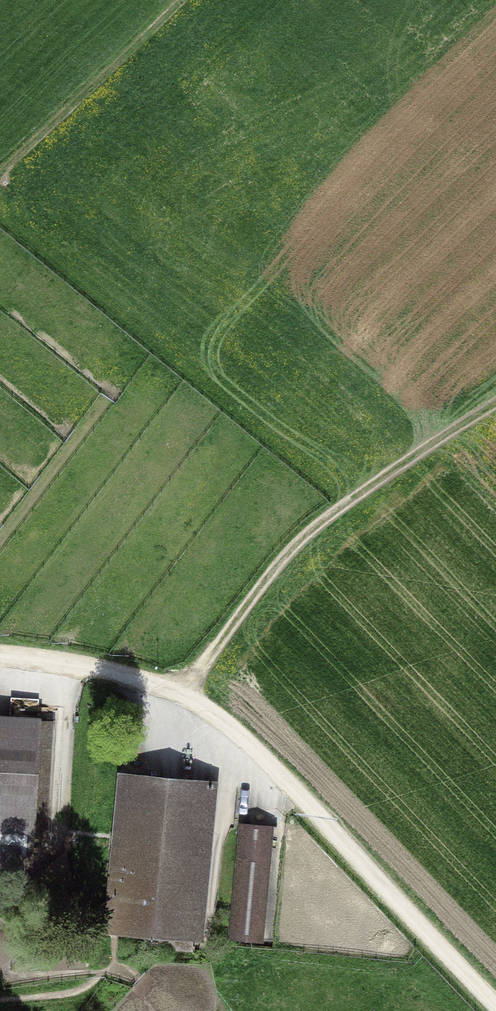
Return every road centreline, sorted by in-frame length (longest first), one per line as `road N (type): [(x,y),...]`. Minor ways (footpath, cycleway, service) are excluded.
road 1 (track): [(179,695),(303,552),(399,473),(495,409)]
road 2 (residential): [(0,657),(87,667),(179,695),(212,713),(300,801)]
road 3 (unclassified): [(495,1007),(300,801)]
road 4 (track): [(0,180),(189,0)]

